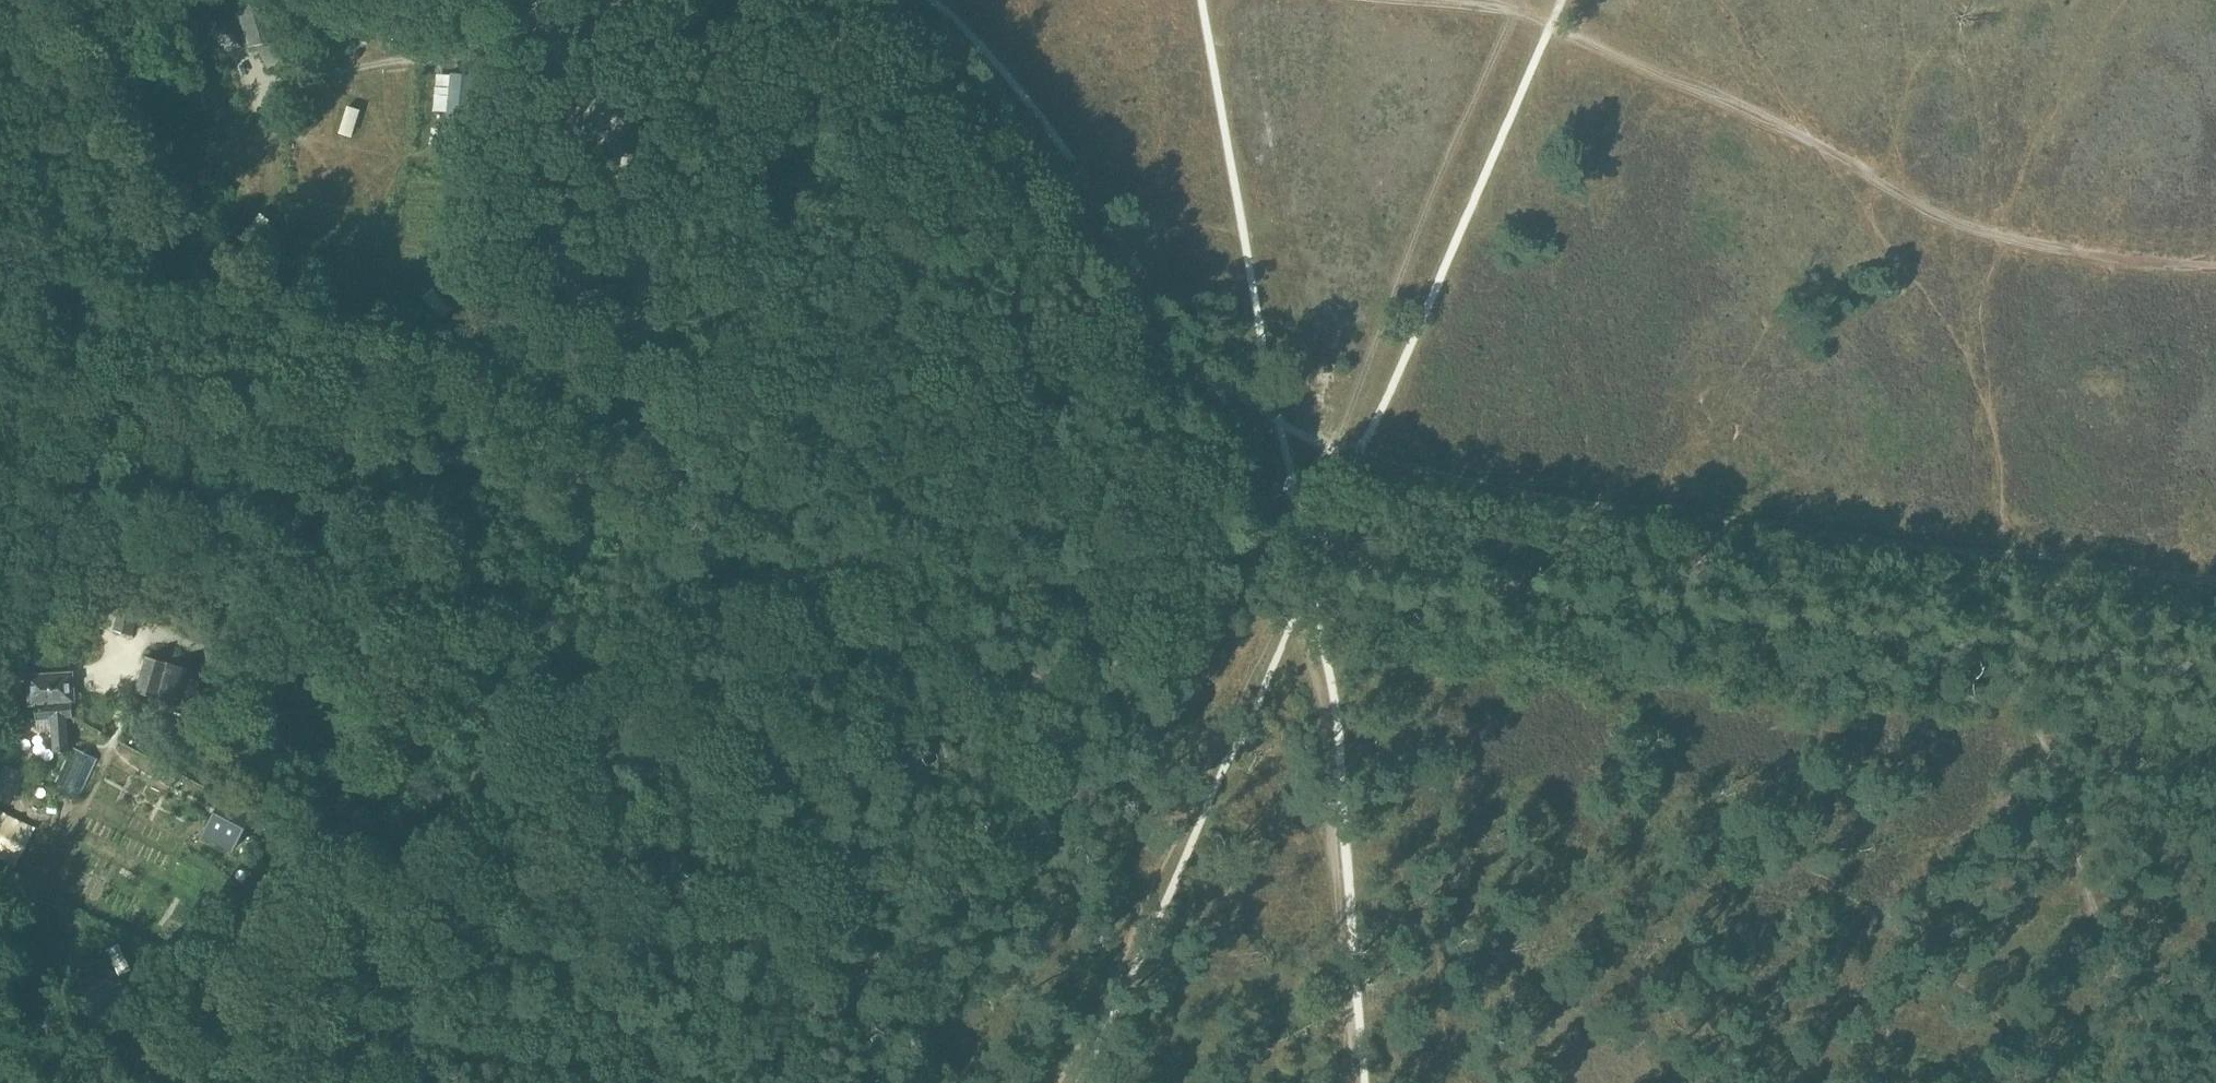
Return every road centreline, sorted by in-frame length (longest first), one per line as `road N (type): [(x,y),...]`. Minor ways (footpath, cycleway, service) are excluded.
road 1 (unclassified): [(2215,663),(2007,632),(657,484)]
road 2 (track): [(2215,577),(1550,497),(1356,454)]
road 3 (track): [(211,432),(0,410)]

